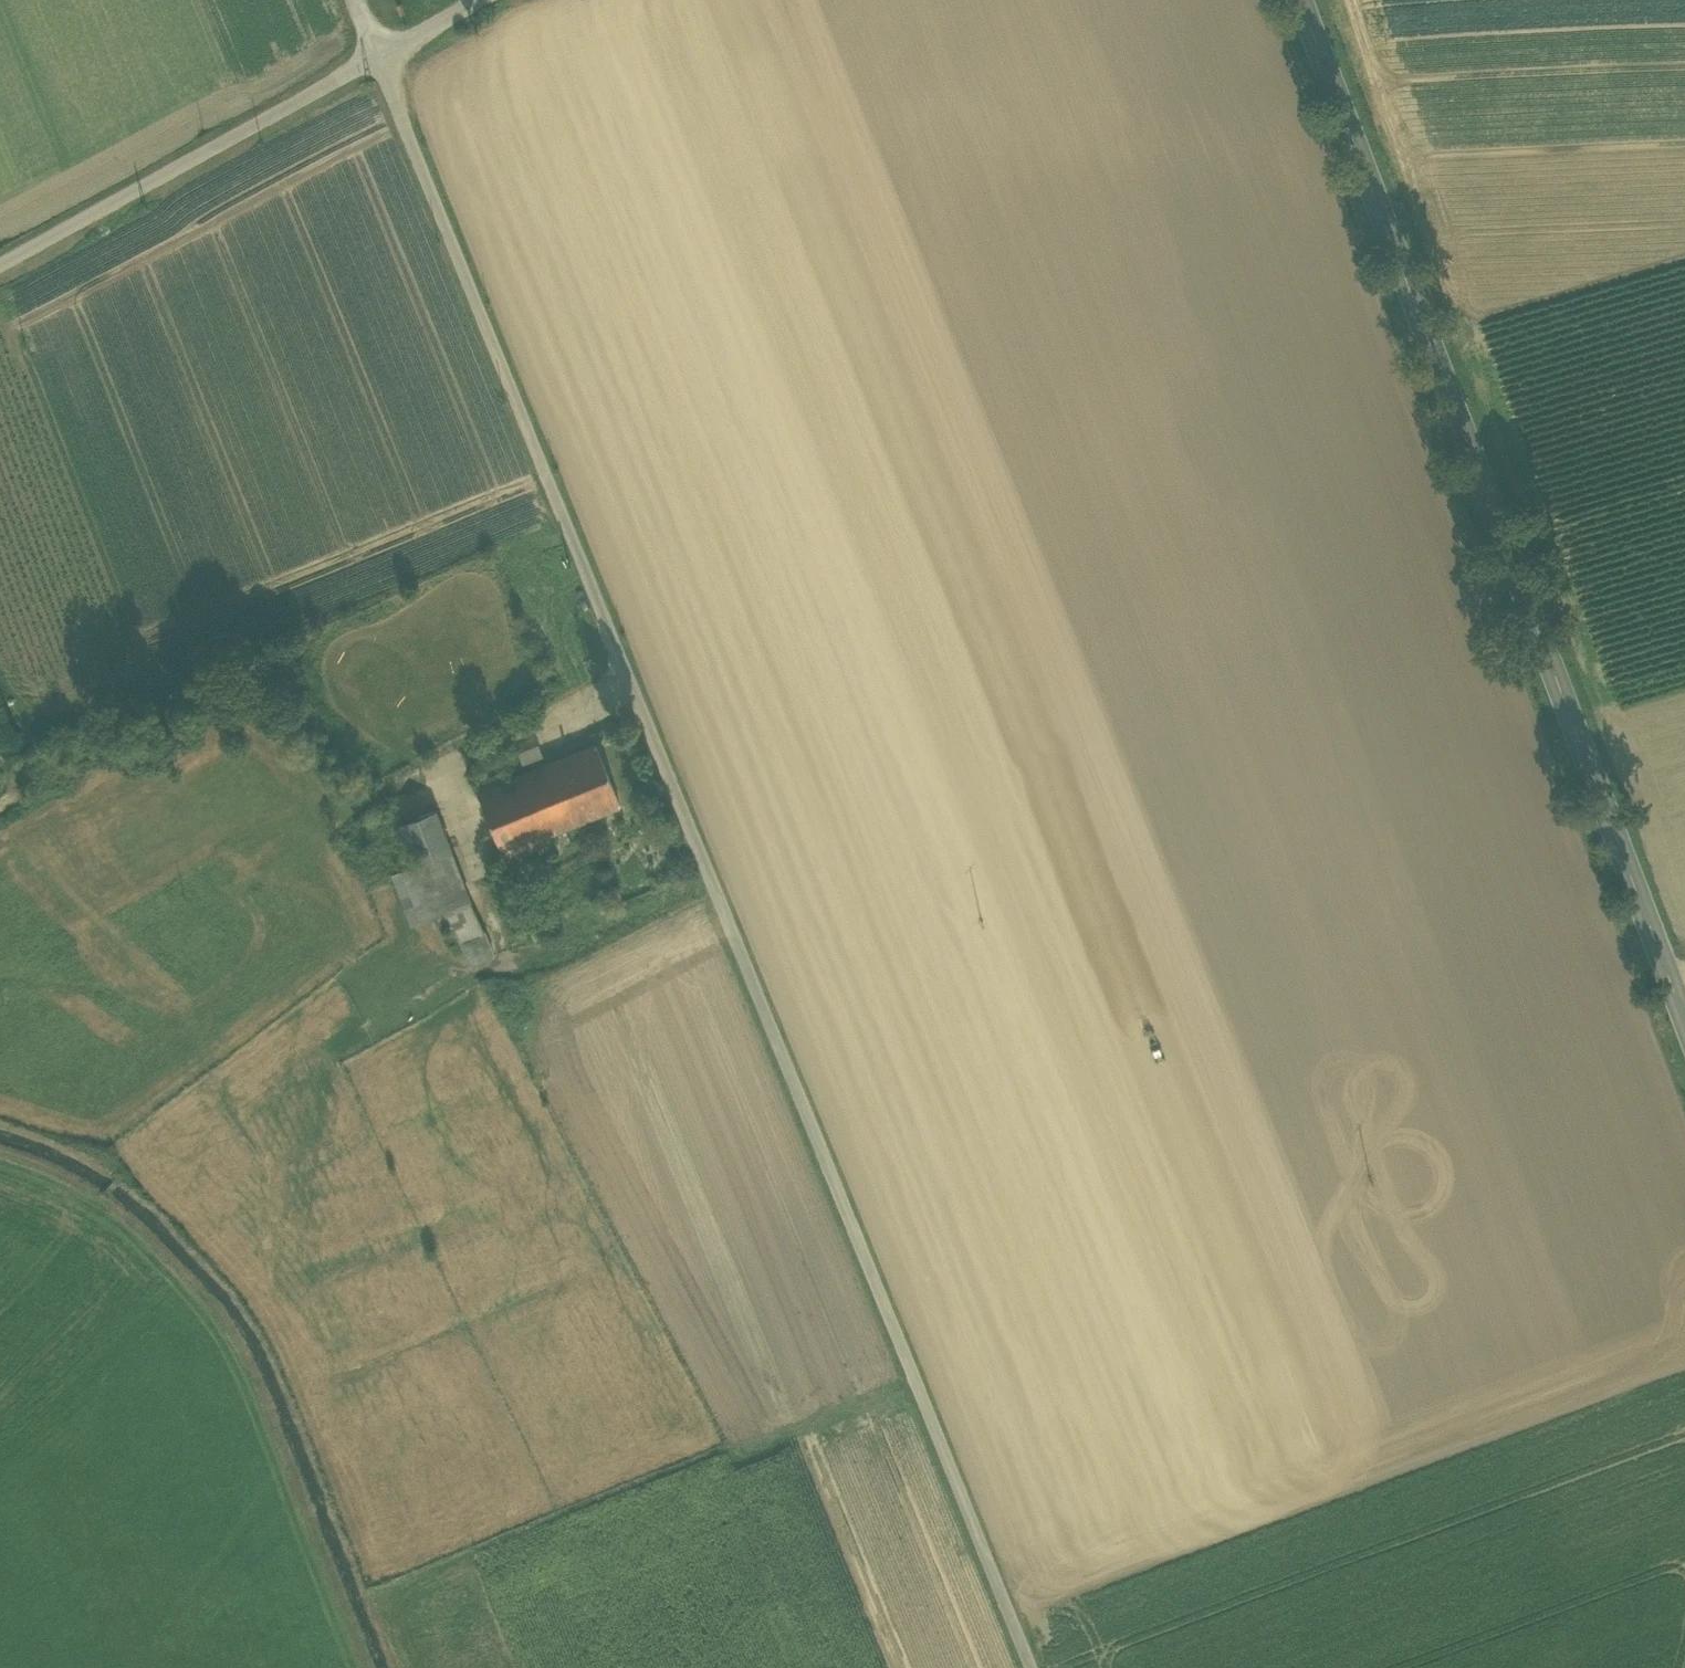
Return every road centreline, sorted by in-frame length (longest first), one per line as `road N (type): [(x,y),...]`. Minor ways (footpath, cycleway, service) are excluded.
road 1 (residential): [(378,55),(1032,1667)]
road 2 (secondary): [(1684,1020),(1300,0)]
road 3 (residential): [(378,55),(0,270)]

